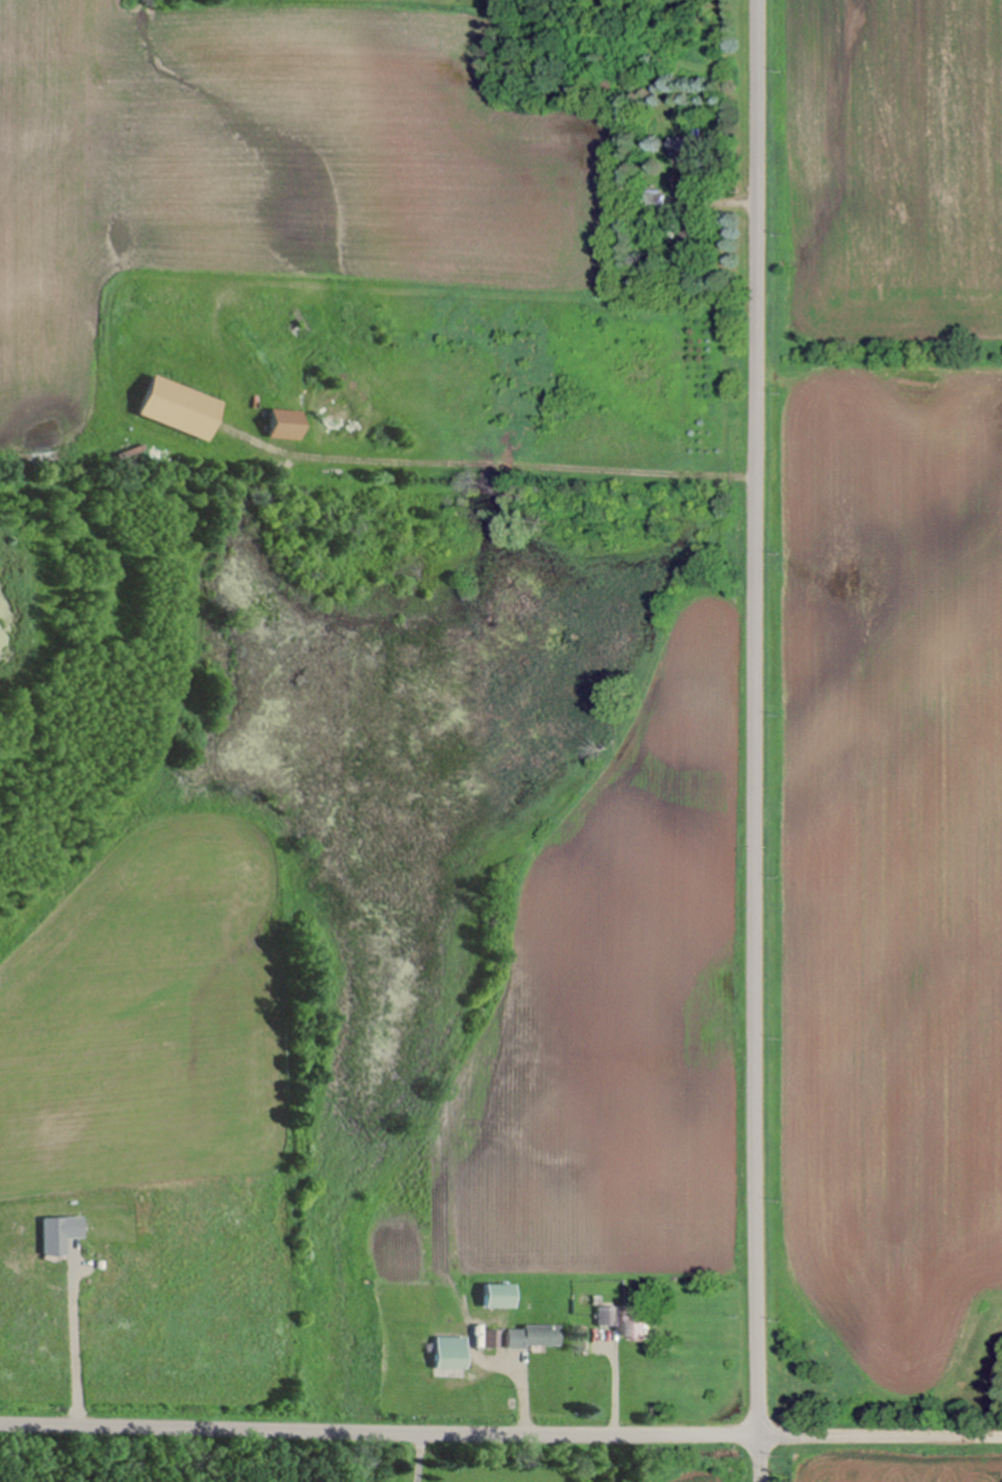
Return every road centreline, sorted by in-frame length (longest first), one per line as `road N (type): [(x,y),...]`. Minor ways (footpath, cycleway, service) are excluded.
road 1 (residential): [(756,1481),(757,0)]
road 2 (residential): [(756,1437),(0,1423)]
road 3 (residential): [(1001,1438),(756,1437)]

